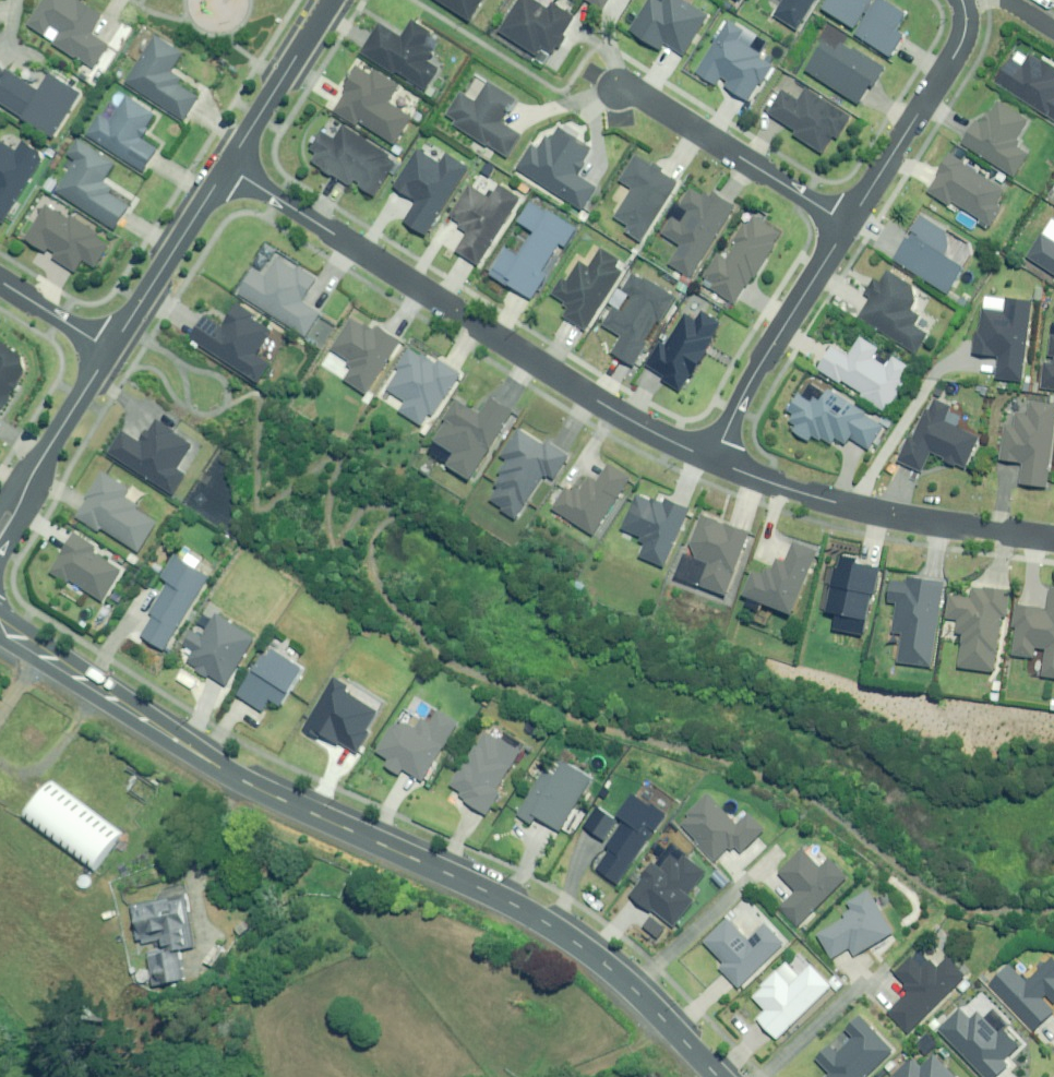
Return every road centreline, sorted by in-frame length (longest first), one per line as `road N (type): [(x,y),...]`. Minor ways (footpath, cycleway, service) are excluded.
road 1 (tertiary): [(0,622),(222,770),(565,929),(720,1076)]
road 2 (residential): [(226,166),(565,385),(712,462)]
road 3 (residential): [(712,462),(866,508),(1053,539)]
road 4 (residential): [(846,225),(751,377),(712,462)]
road 5 (residential): [(846,225),(618,86)]
road 6 (residential): [(962,1),(965,34),(846,225)]
road 7 (tertiary): [(109,352),(226,166)]
road 8 (tertiary): [(226,166),(326,0)]
road 9 (tertiary): [(39,467),(109,352)]
road 10 (residential): [(109,352),(0,282)]

